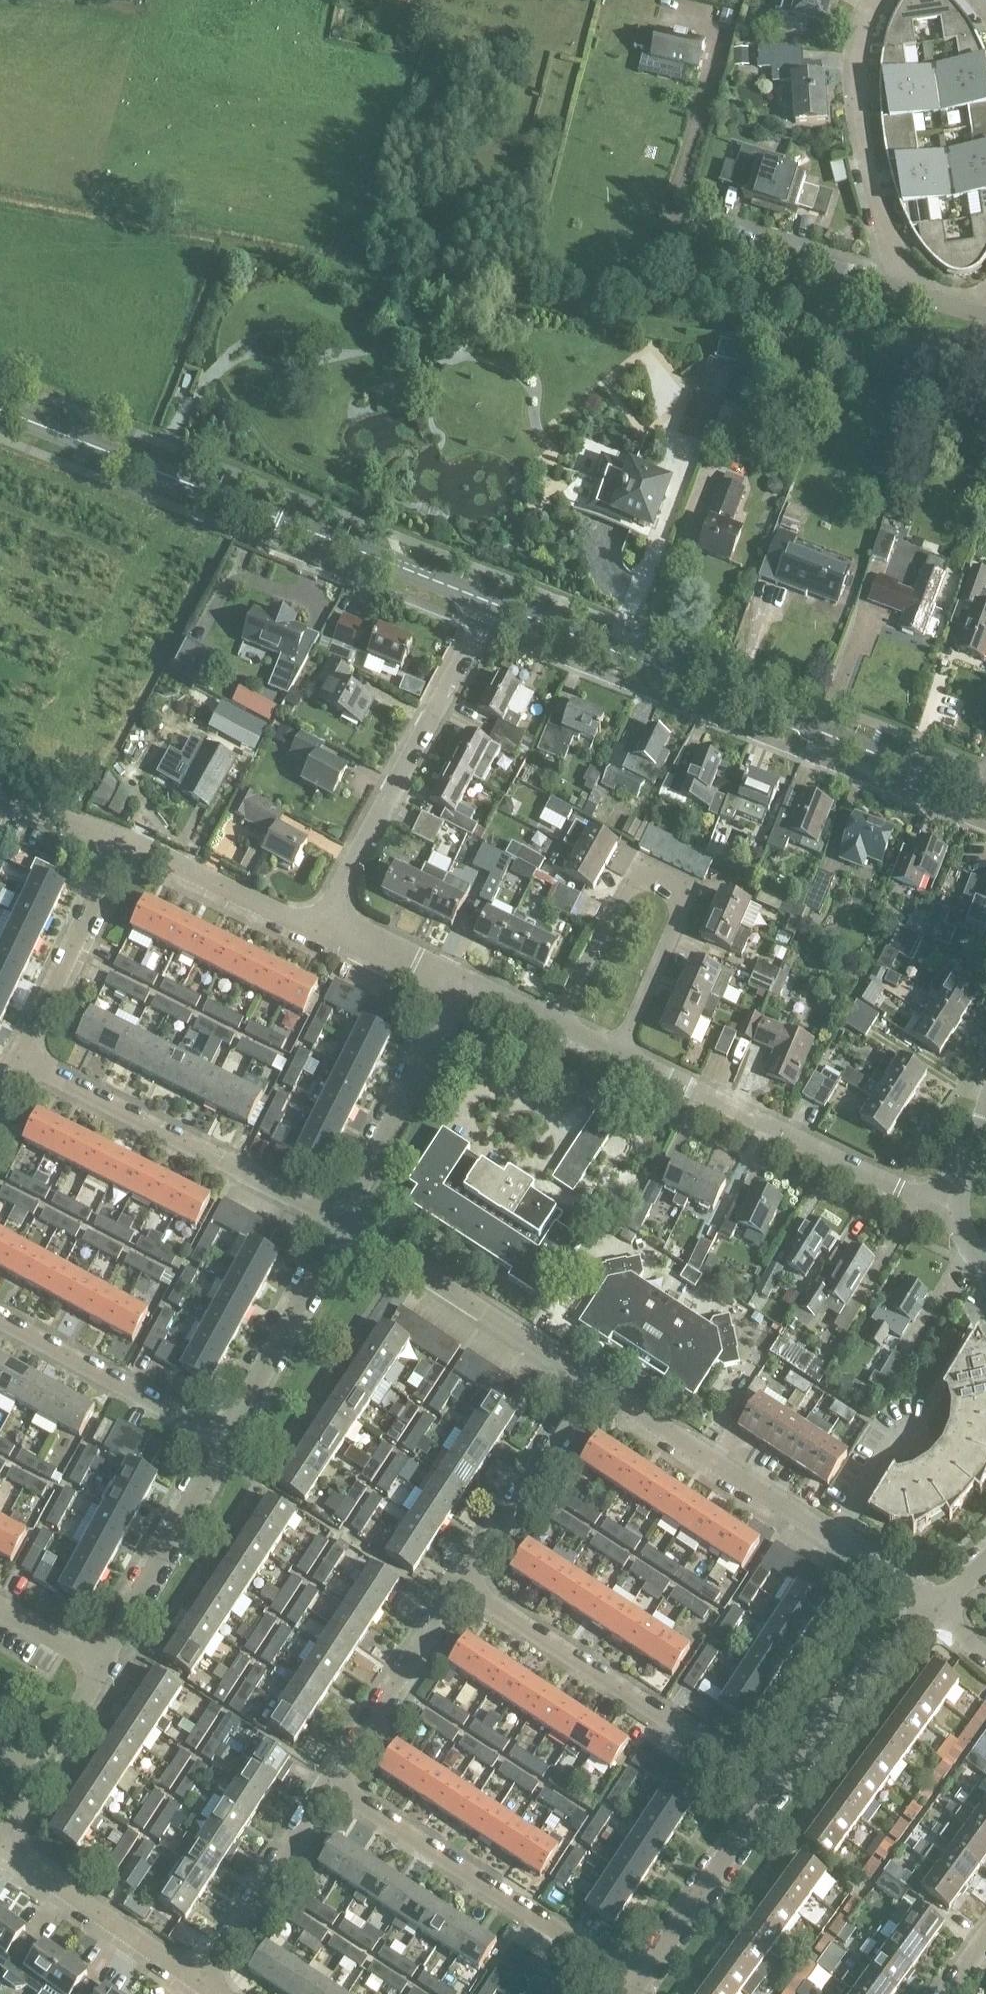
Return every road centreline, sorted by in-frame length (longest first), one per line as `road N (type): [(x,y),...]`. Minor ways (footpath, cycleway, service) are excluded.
road 1 (tertiary): [(985,796),(490,602)]
road 2 (tertiary): [(490,602),(0,411)]
road 3 (residential): [(935,1612),(591,1384)]
road 4 (residential): [(616,1053),(687,897),(633,873),(557,1025)]
road 5 (residential): [(775,1789),(460,1584)]
road 6 (residential): [(952,1202),(919,1197),(616,1053)]
road 7 (residential): [(319,928),(490,602)]
road 8 (residential): [(328,1784),(639,1979)]
road 9 (residential): [(344,1223),(20,1056)]
road 10 (residential): [(872,0),(858,48),(855,118),(882,232),(924,294)]
road 11 (residential): [(591,1384),(344,1223)]
road 12 (residential): [(344,1223),(462,980)]
road 13 (residential): [(0,1319),(224,1445)]
road 14 (residential): [(102,1668),(224,1445)]
road 15 (residential): [(224,1445),(344,1223)]
road 16 (residential): [(460,1584),(328,1784)]
road 17 (residential): [(591,1384),(460,1584)]
road 18 (residential): [(775,1789),(935,1612)]
road 19 (residential): [(197,1981),(22,1861),(13,1837)]
road 20 (residential): [(328,1784),(197,1981)]
road 21 (residential): [(122,844),(20,1056)]
road 22 (residential): [(639,1979),(775,1789)]
road 23 (residential): [(924,294),(719,231)]
road 24 (residential): [(319,928),(122,844)]
road 25 (residential): [(462,980),(319,928)]
road 26 (residential): [(122,844),(0,802)]
road 27 (residential): [(41,1777),(102,1668)]

